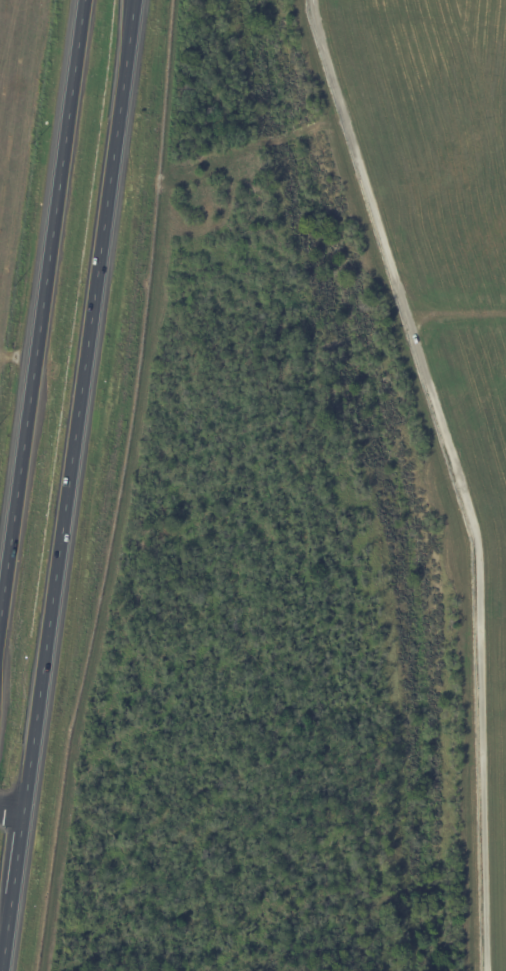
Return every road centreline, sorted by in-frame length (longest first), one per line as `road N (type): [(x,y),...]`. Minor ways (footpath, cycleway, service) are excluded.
road 1 (trunk): [(2,970),(136,0)]
road 2 (trunk): [(83,0),(0,623)]

